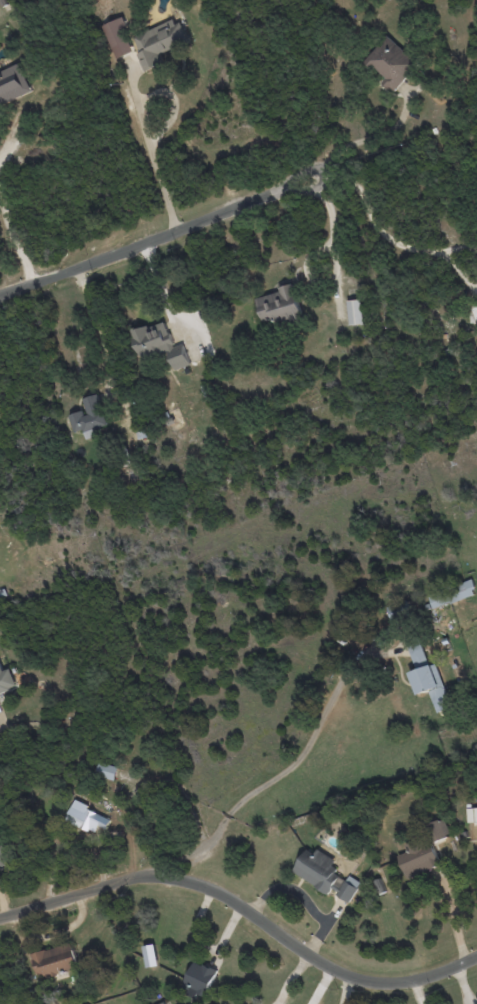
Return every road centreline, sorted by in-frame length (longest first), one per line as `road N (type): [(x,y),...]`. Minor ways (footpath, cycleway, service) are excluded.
road 1 (residential): [(0,919),(121,883),(171,882),(218,897),(353,979),(413,982),(476,960)]
road 2 (residential): [(0,295),(324,171)]

